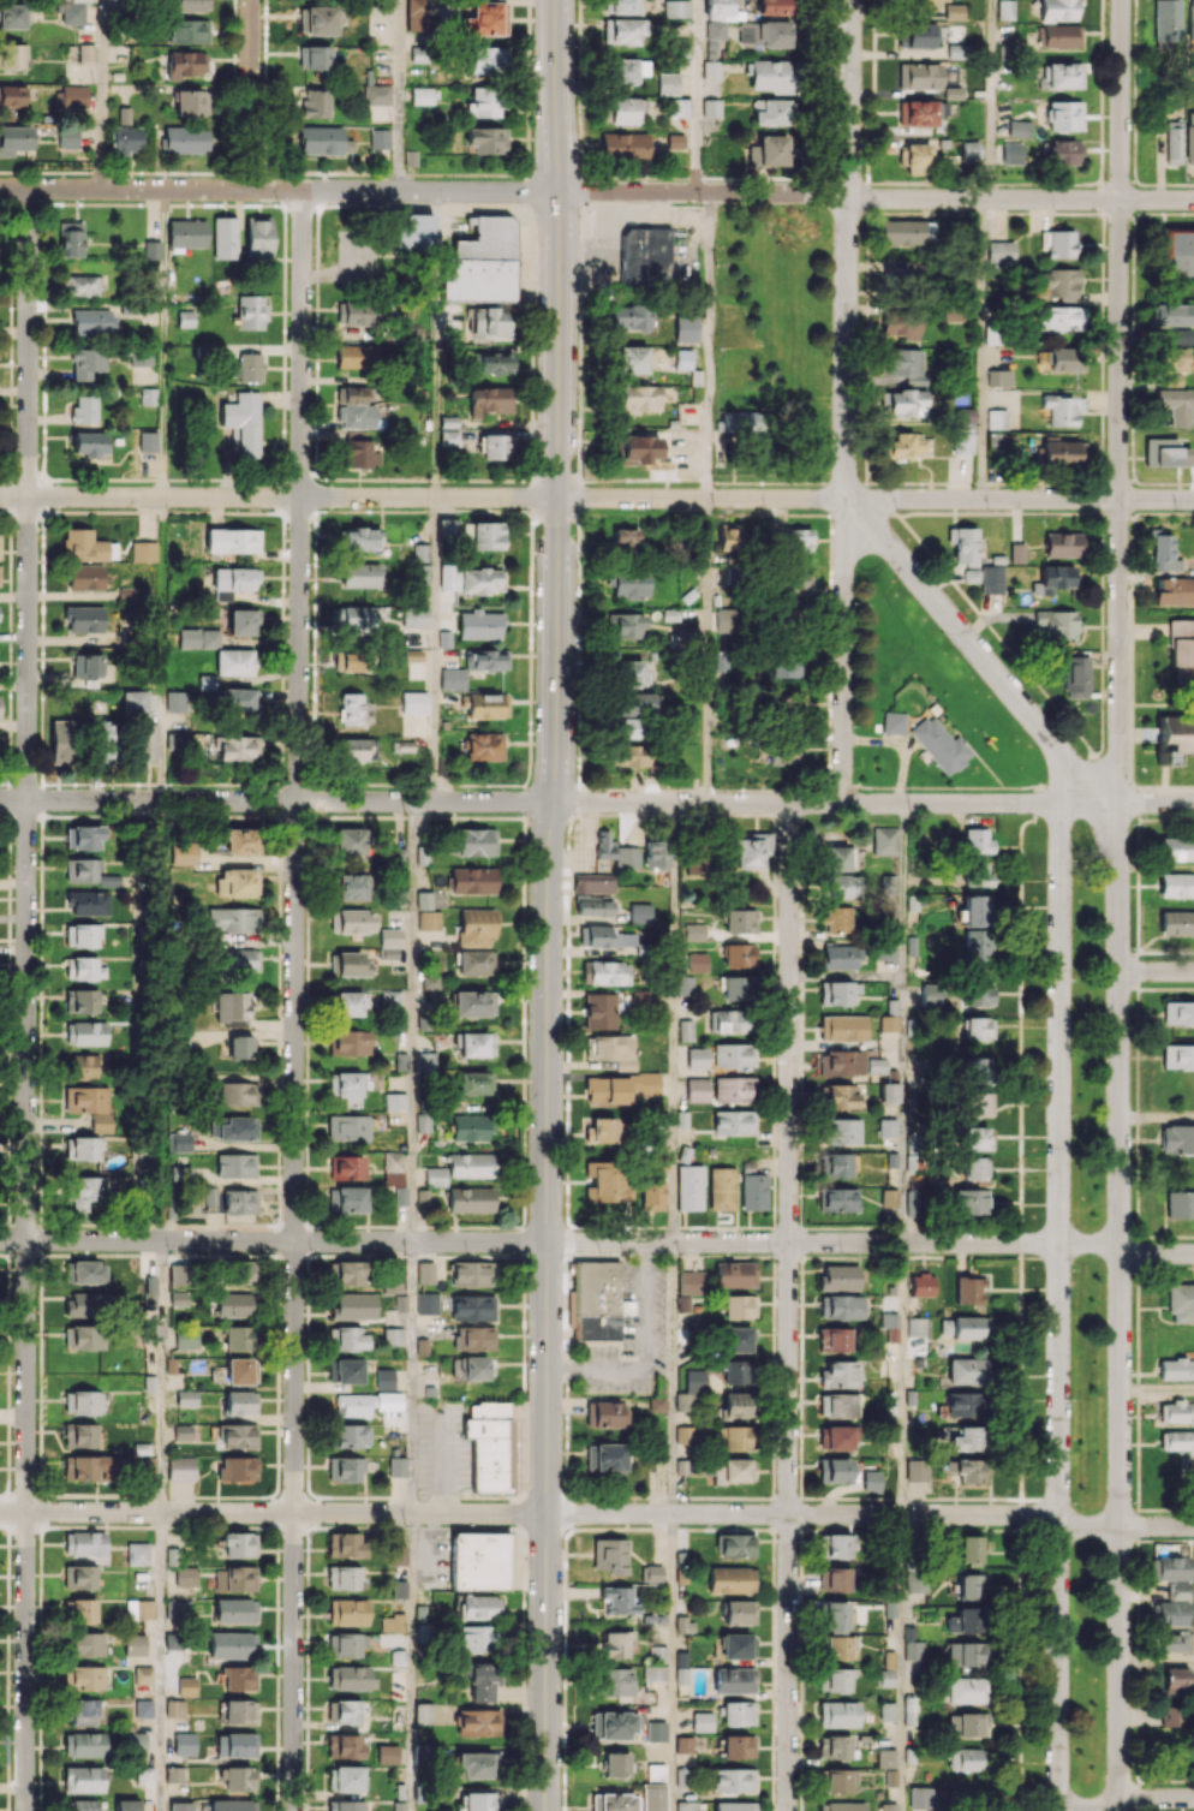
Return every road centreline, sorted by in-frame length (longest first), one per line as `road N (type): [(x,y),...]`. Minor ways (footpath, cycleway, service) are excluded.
road 1 (residential): [(29,189),(25,1810)]
road 2 (residential): [(303,191),(293,1810)]
road 3 (residential): [(1193,1253),(1100,1244),(0,1240)]
road 4 (residential): [(1193,1526),(903,1513),(0,1512)]
road 5 (residential): [(1193,199),(0,189)]
road 6 (residential): [(1193,499),(0,496)]
road 7 (tertiary): [(553,803),(547,1810)]
road 8 (residential): [(1120,1810),(1117,804)]
road 9 (residential): [(790,804),(788,1810)]
road 10 (residential): [(1062,805),(1058,1810)]
road 11 (residential): [(849,0),(847,499),(1043,729),(1059,763),(1062,805)]
road 12 (residential): [(1123,0),(1117,804)]
road 13 (tertiary): [(557,0),(553,803)]
road 14 (residential): [(553,803),(0,799)]
road 15 (residential): [(1062,805),(553,803)]
road 16 (residential): [(847,499),(844,804)]
road 17 (residential): [(252,0),(251,190)]
road 18 (residential): [(1193,1798),(1058,1805)]

